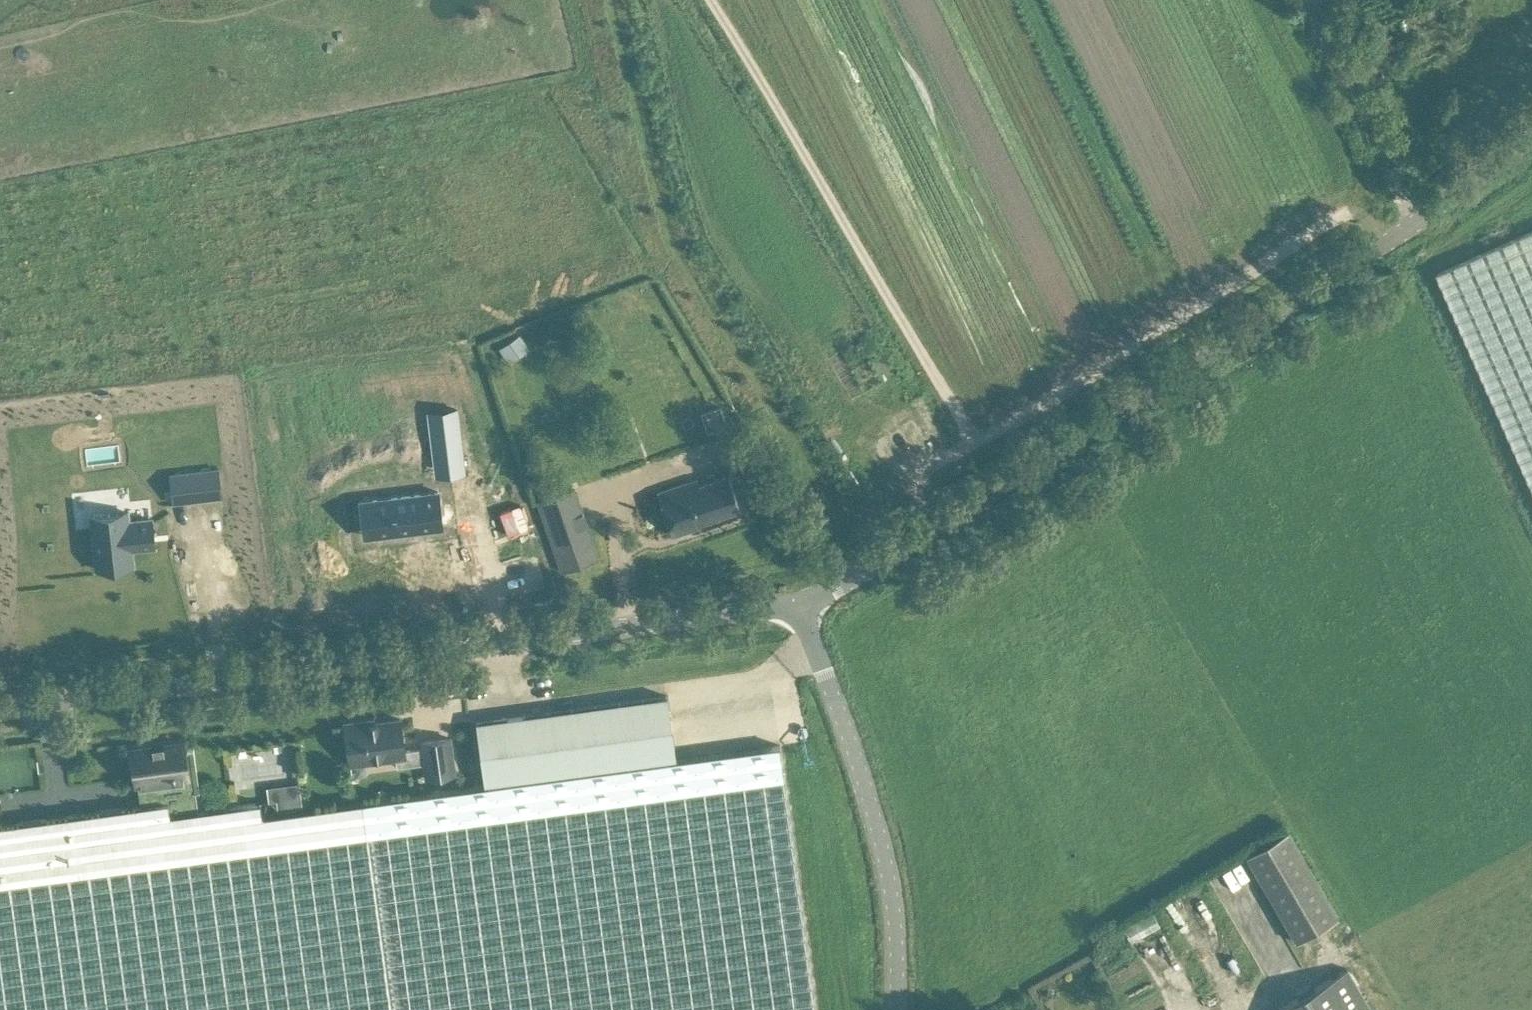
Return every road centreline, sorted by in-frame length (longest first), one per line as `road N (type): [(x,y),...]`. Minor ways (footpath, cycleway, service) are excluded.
road 1 (unclassified): [(797,607),(845,589),(943,514),(1378,247),(1531,138)]
road 2 (unclassified): [(0,709),(797,607)]
road 3 (unclassified): [(896,1009),(894,919),(873,816),(797,607)]

